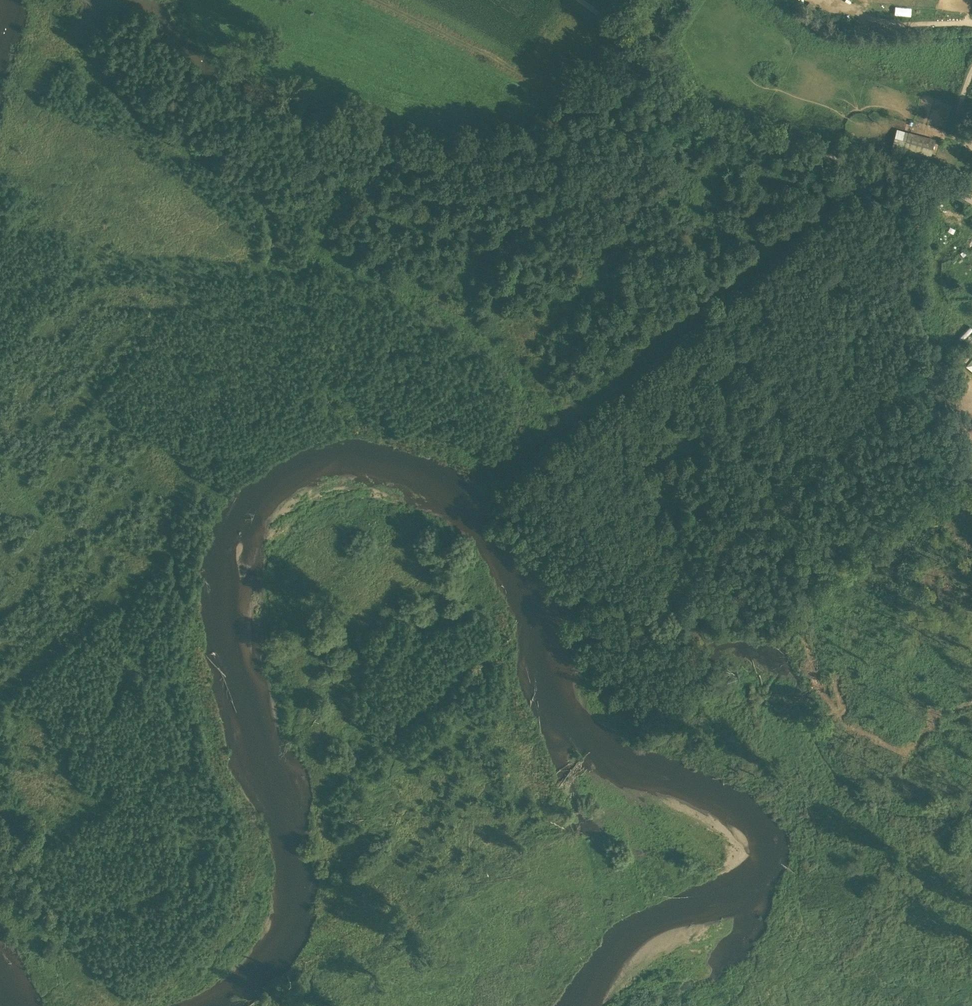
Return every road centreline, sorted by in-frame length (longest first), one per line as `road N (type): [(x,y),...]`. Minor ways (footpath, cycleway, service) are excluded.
road 1 (track): [(945,188),(925,196),(842,190),(746,280),(506,471)]
road 2 (track): [(579,0),(620,32),(697,126),(953,189),(971,202)]
road 3 (track): [(614,27),(556,88),(381,0)]

